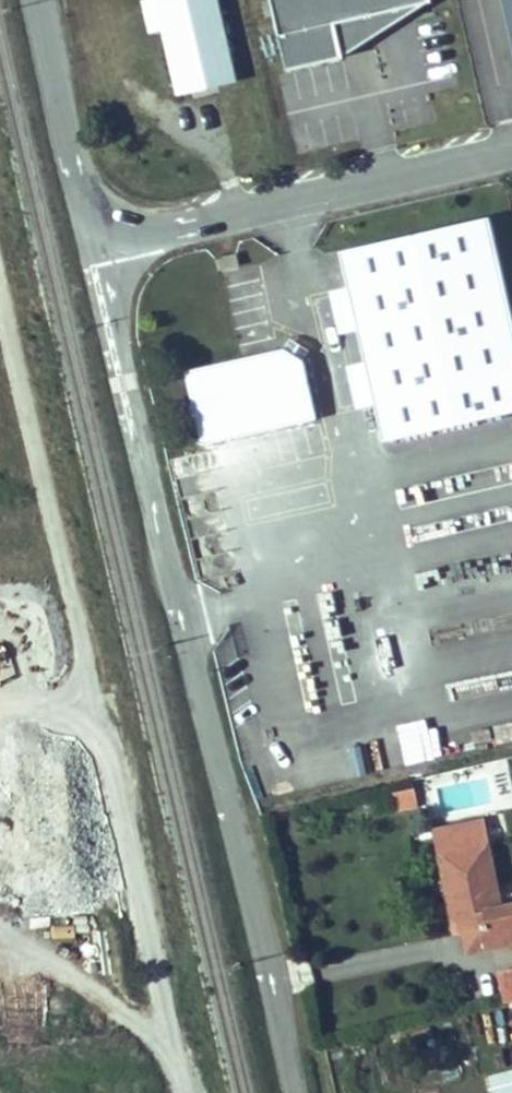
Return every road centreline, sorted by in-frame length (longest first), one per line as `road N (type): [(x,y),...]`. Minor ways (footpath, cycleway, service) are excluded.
road 1 (residential): [(293,1092),(92,243)]
road 2 (unclassified): [(511,149),(92,243)]
road 3 (tertiary): [(34,0),(92,243)]

